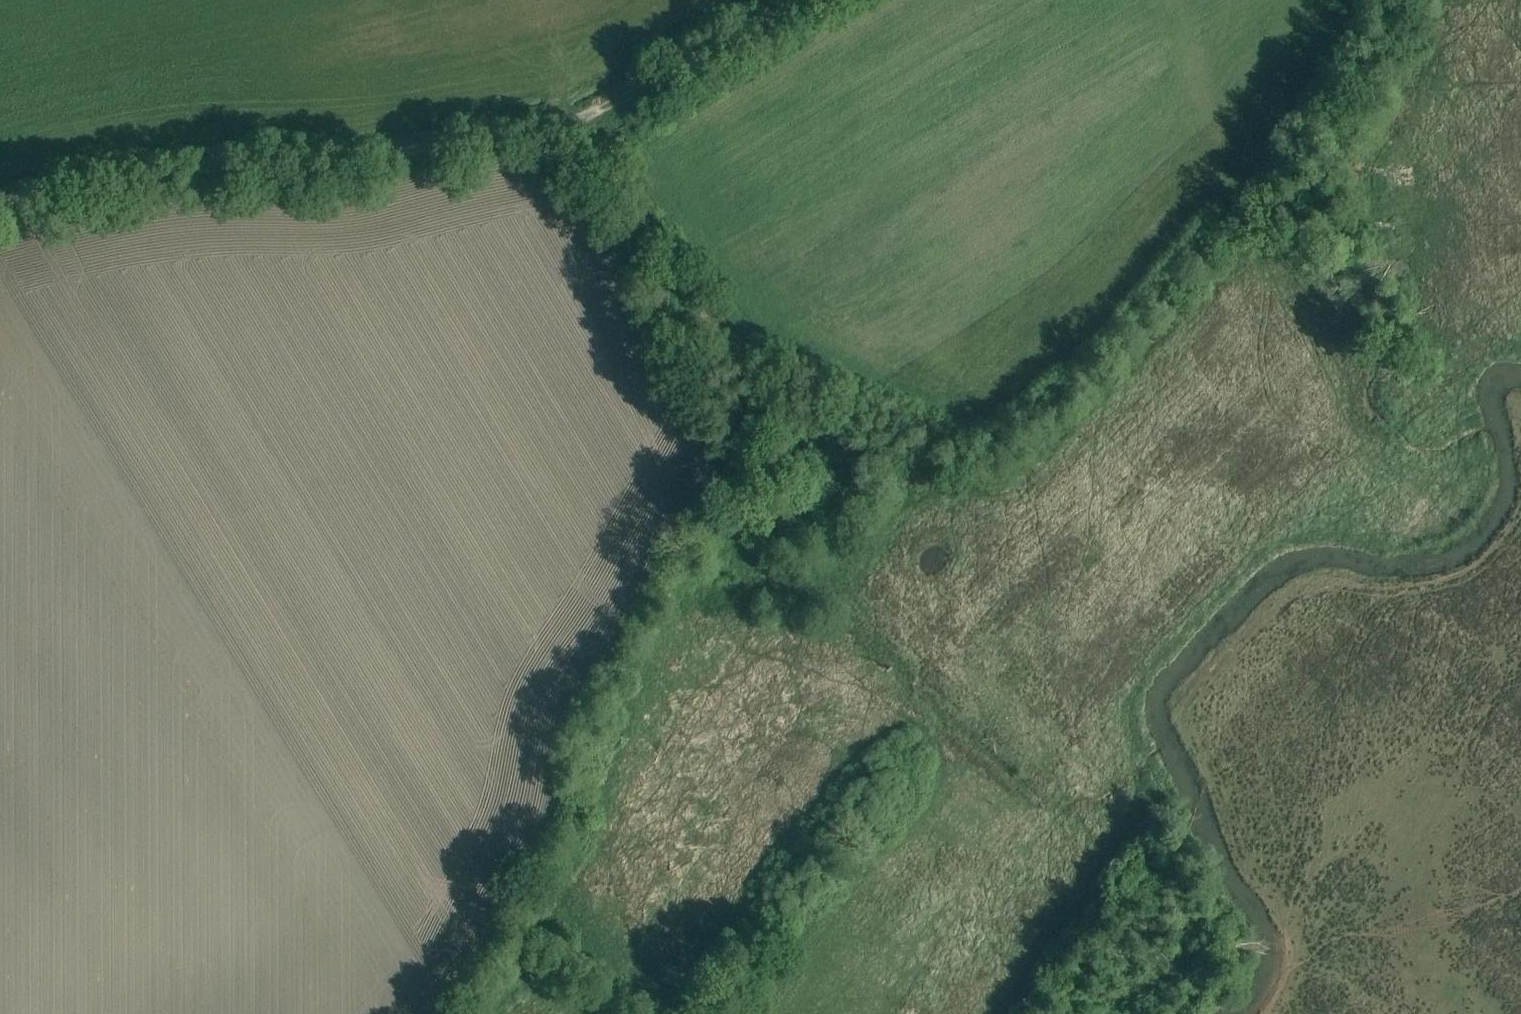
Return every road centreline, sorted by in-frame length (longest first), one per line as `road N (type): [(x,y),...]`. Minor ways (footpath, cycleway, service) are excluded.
road 1 (unclassified): [(566,123),(350,160),(191,161),(0,201)]
road 2 (track): [(566,123),(790,0)]

